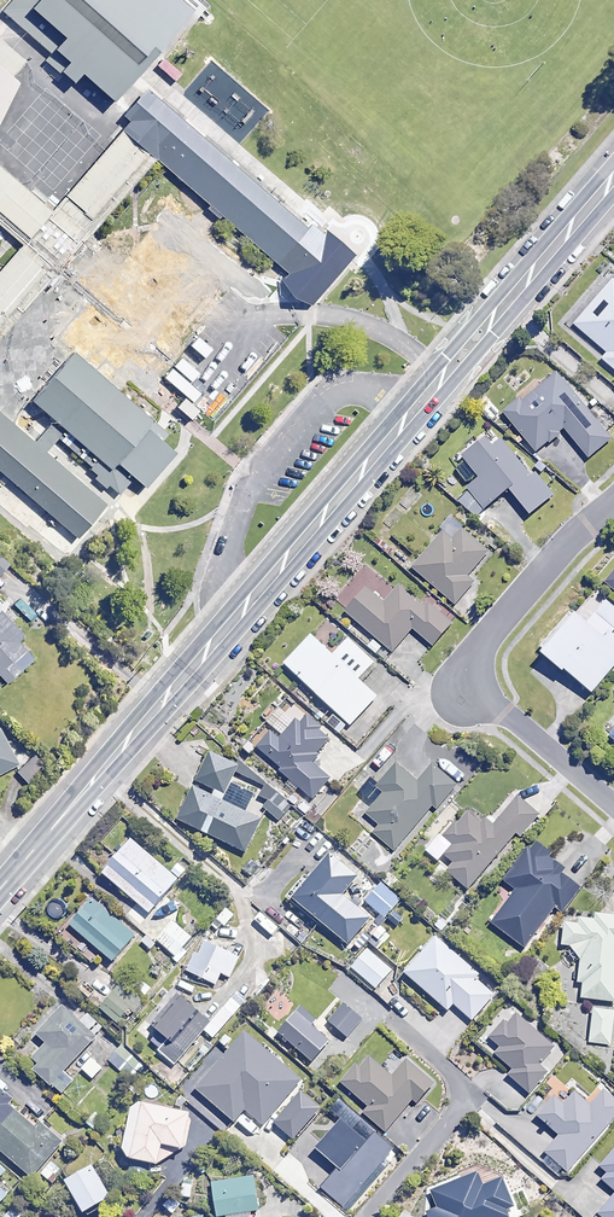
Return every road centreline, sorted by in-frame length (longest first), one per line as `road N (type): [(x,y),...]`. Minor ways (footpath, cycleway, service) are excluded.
road 1 (tertiary): [(613,178),(0,891)]
road 2 (residential): [(613,804),(466,690),(483,641),(613,503)]

